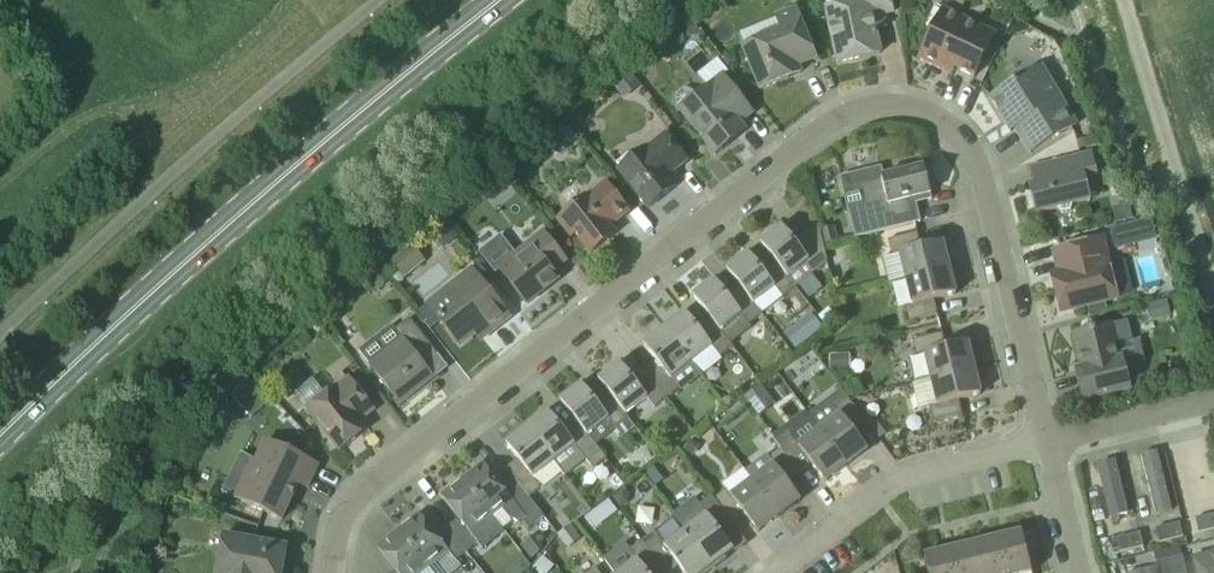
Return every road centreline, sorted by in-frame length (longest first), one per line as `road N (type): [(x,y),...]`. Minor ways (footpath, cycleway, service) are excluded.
road 1 (residential): [(323,572),(331,535),(358,497),(858,103),(892,98),(949,124),(973,151),(1004,225),(1049,445)]
road 2 (primary): [(0,429),(184,257),(492,0)]
road 3 (residential): [(781,572),(901,489),(1049,445)]
road 4 (unclassified): [(1178,180),(1128,0)]
road 5 (unclassified): [(1178,180),(1153,180),(1139,167),(1088,44)]
road 6 (residential): [(1049,445),(1213,399)]
road 7 (residential): [(1080,572),(1049,445)]
road 8 (residential): [(1213,296),(1178,180)]

